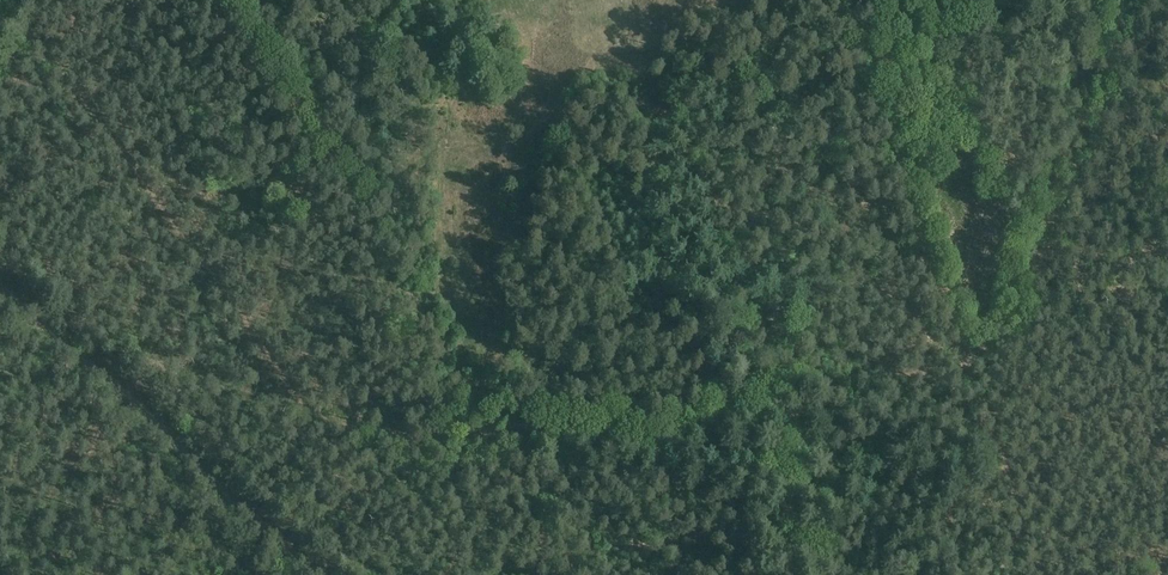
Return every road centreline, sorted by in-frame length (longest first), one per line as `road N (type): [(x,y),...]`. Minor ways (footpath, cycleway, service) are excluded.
road 1 (track): [(1048,574),(964,366)]

